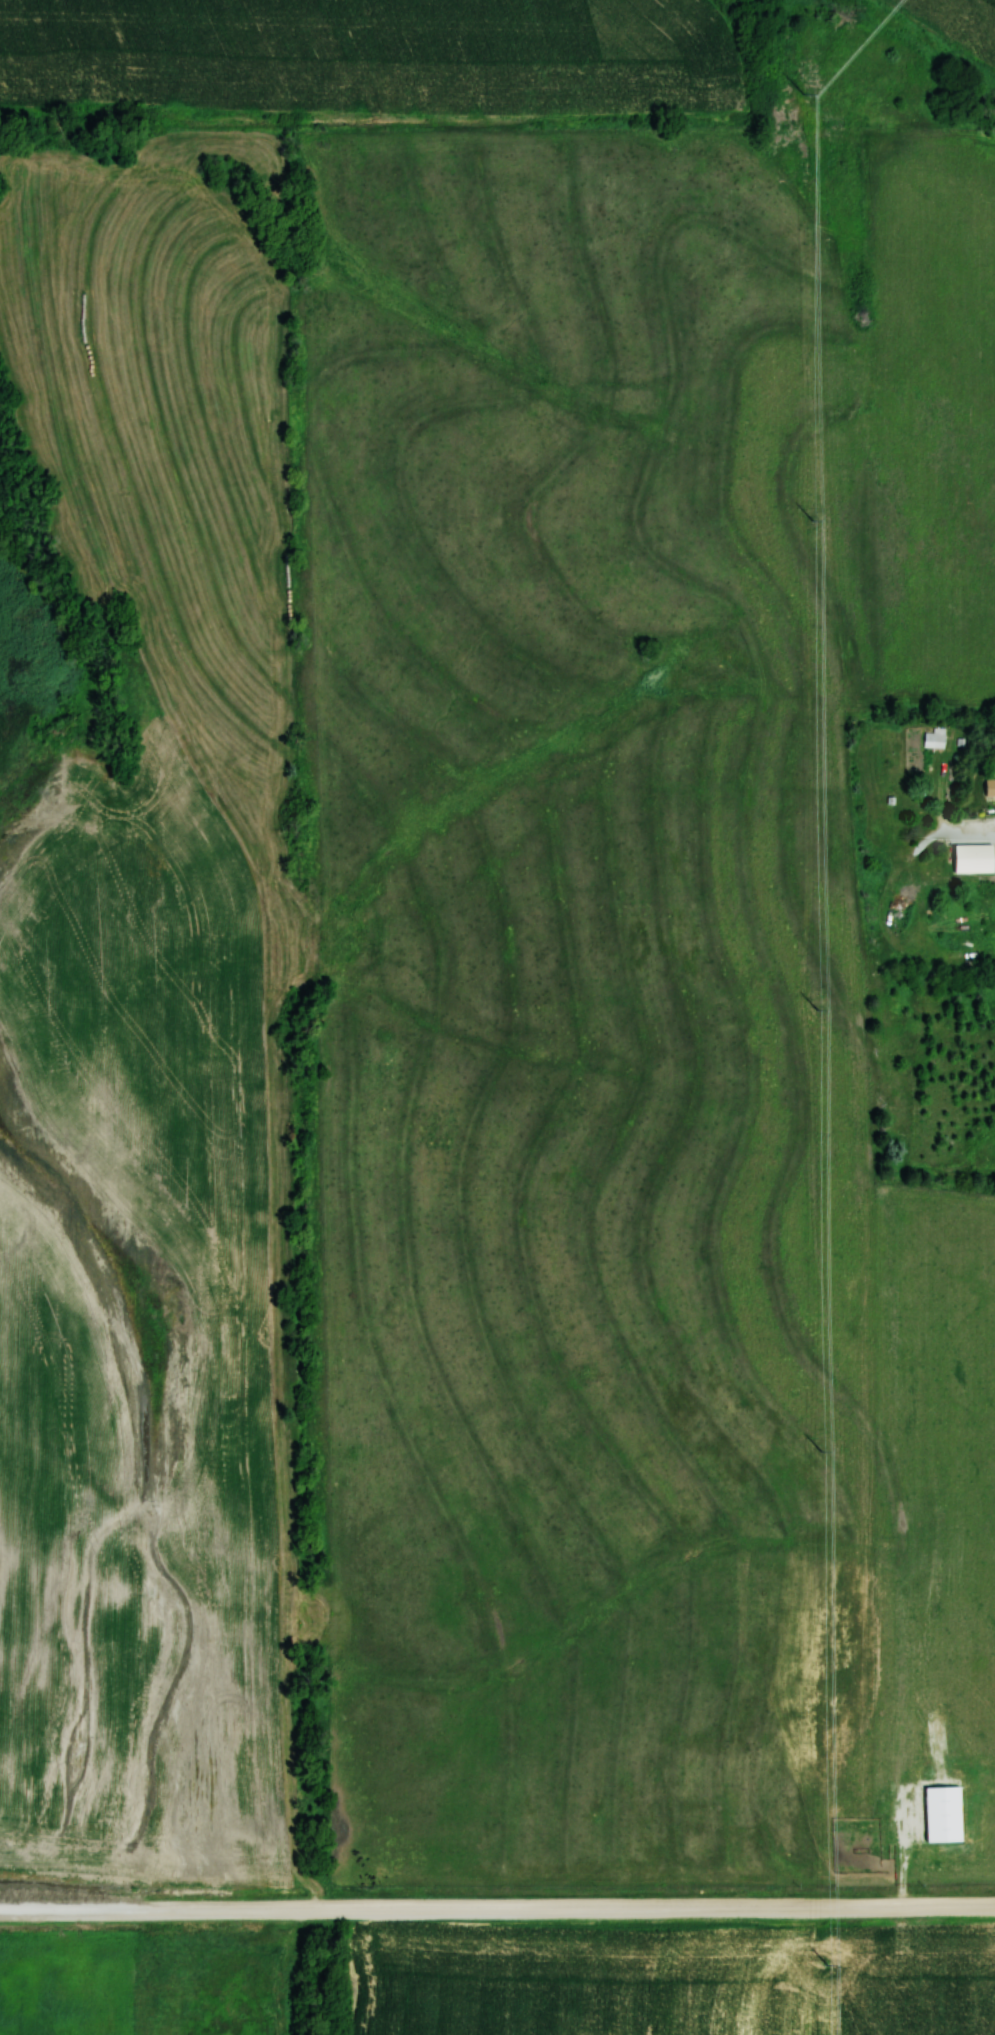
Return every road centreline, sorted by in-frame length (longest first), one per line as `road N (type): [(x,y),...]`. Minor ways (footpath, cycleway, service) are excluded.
road 1 (residential): [(994,1906),(0,1909)]

